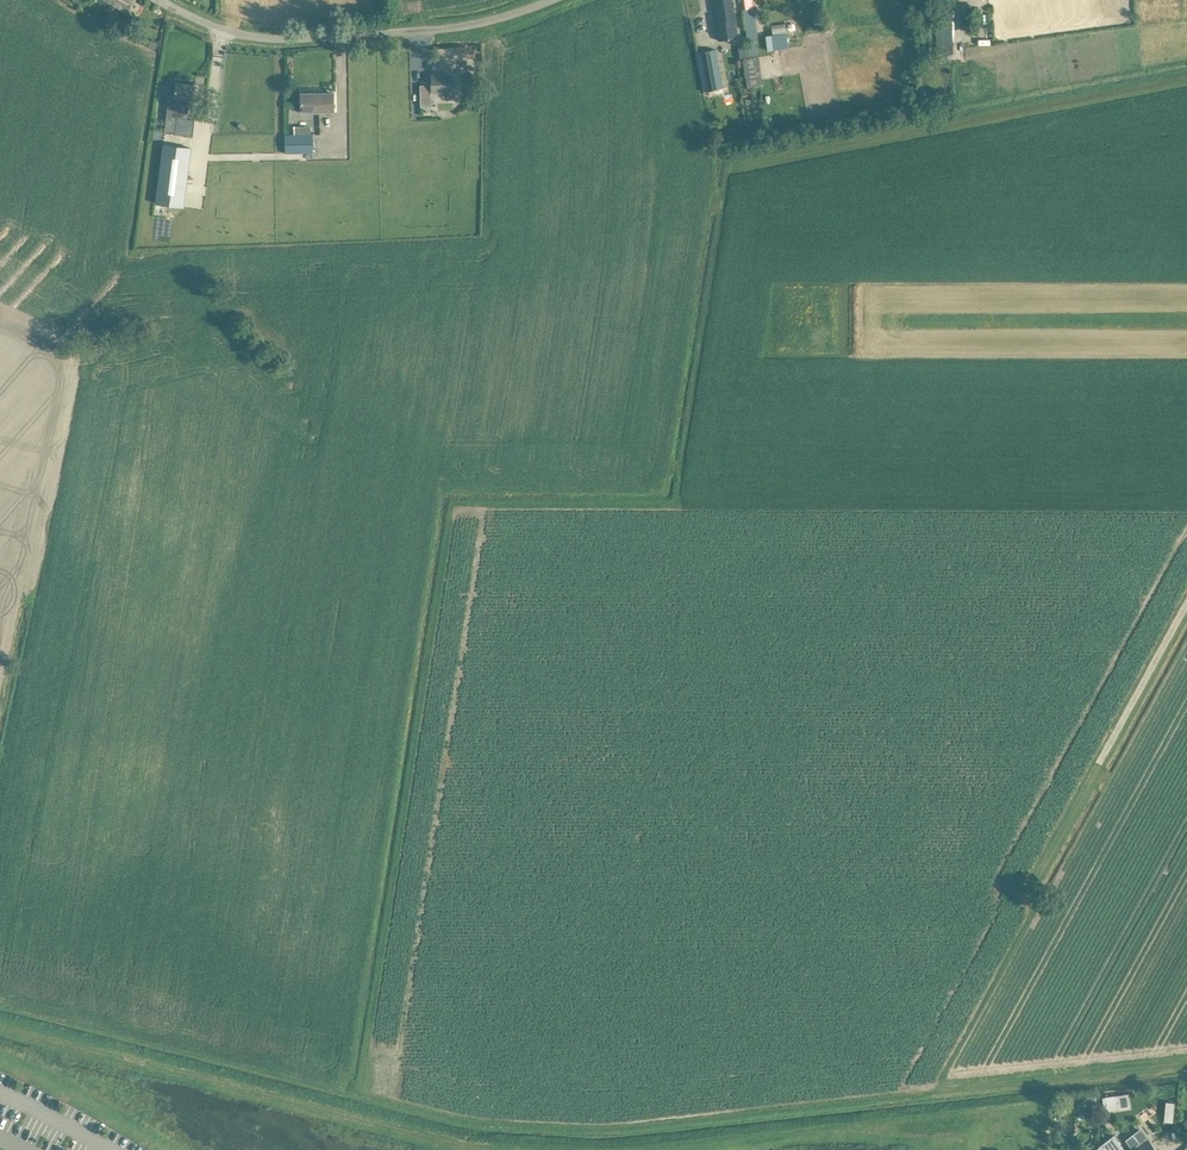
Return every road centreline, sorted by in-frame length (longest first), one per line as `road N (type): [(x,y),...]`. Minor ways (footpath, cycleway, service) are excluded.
road 1 (unclassified): [(159,0),(225,29),(295,39),(465,26),(549,0)]

